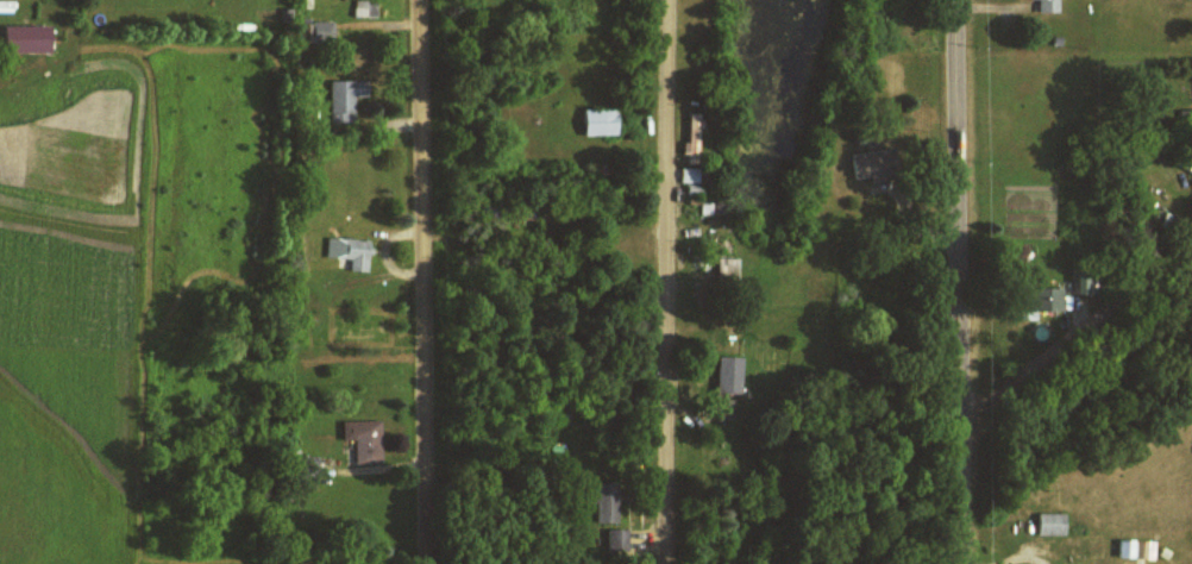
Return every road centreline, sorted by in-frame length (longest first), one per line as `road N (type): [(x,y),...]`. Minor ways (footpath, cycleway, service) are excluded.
road 1 (residential): [(426,563),(418,0)]
road 2 (tertiary): [(965,563),(958,0)]
road 3 (residential): [(666,563),(669,0)]
road 4 (residential): [(965,427),(1191,249)]

